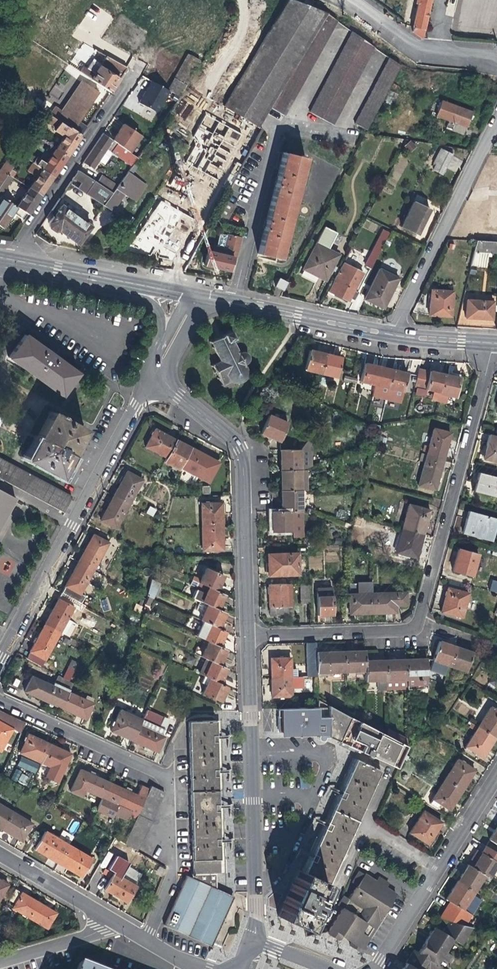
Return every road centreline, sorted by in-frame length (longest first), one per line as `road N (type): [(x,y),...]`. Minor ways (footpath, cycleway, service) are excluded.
road 1 (residential): [(496,343),(420,622),(248,636)]
road 2 (residential): [(146,939),(173,865),(169,779),(0,700)]
road 3 (residential): [(0,657),(137,406),(160,381)]
road 4 (residential): [(248,636),(254,945)]
road 5 (residential): [(160,381),(241,449),(248,636)]
road 6 (residential): [(496,779),(383,959),(369,968)]
road 7 (residential): [(17,262),(133,75)]
road 8 (residential): [(392,335),(483,154)]
road 9 (tertiary): [(194,296),(392,335)]
road 10 (residential): [(496,59),(418,49),(355,0)]
road 11 (residential): [(115,922),(0,853)]
road 12 (residential): [(115,922),(0,963)]
road 13 (residential): [(0,294),(112,341)]

